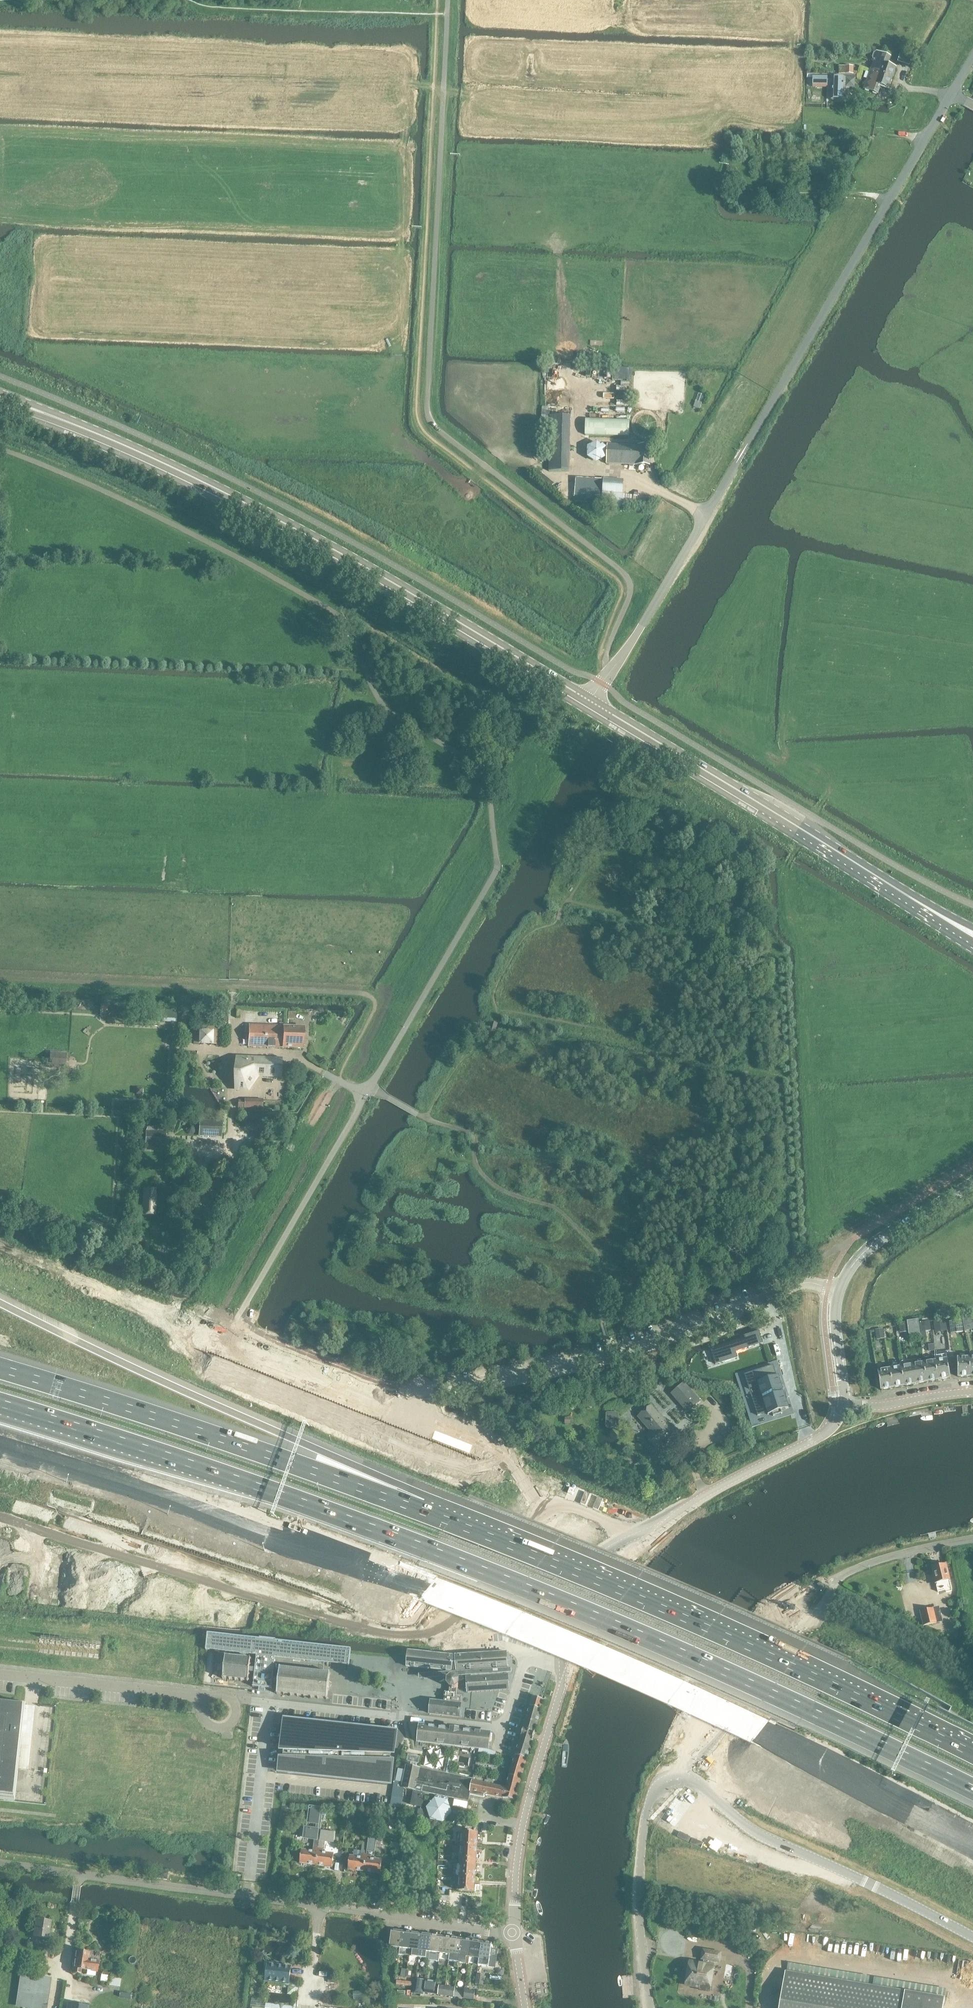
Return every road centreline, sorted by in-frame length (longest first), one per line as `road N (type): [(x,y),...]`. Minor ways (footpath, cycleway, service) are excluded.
road 1 (motorway): [(0,1368),(242,1439),(421,1505),(804,1675),(972,1766)]
road 2 (motorway): [(0,1447),(192,1506),(549,1644),(972,1845)]
road 3 (motorway): [(0,1427),(213,1490),(410,1568),(792,1730),(972,1822)]
road 4 (unclassified): [(367,1092),(239,1318),(234,1342),(248,1356),(376,1403),(554,1369),(801,1285),(839,1292)]
road 5 (motorway): [(972,1738),(703,1599),(490,1508),(128,1379)]
road 6 (secondary): [(588,705),(351,563),(61,422)]
road 7 (unclassified): [(651,2007),(643,1840),(652,1792),(669,1777),(697,1785),(756,1833),(972,1937)]
road 8 (unclassified): [(514,1933),(8,1864)]
road 9 (unclassified): [(743,455),(952,94)]
road 10 (tertiary): [(568,1666),(578,1588),(595,1562),(826,1432),(845,1406)]
road 11 (secondary): [(928,913),(588,705)]
road 12 (tertiary): [(514,1933),(523,1823),(568,1666)]
road 13 (unclassified): [(588,705),(724,486)]
road 14 (unclassified): [(503,1728),(270,1704)]
road 15 (unclassified): [(0,1675),(205,1700)]
road 16 (tertiary): [(839,1292),(864,1252),(972,1180)]
road 17 (track): [(758,126),(925,139)]
road 18 (motorway): [(128,1379),(0,1312)]
road 19 (residential): [(835,1577),(972,1541)]
road 20 (motorway): [(128,1379),(0,1343)]
road 21 (unclassified): [(972,1391),(845,1406)]
road 22 (unclassified): [(568,1666),(528,1653),(503,1728)]

